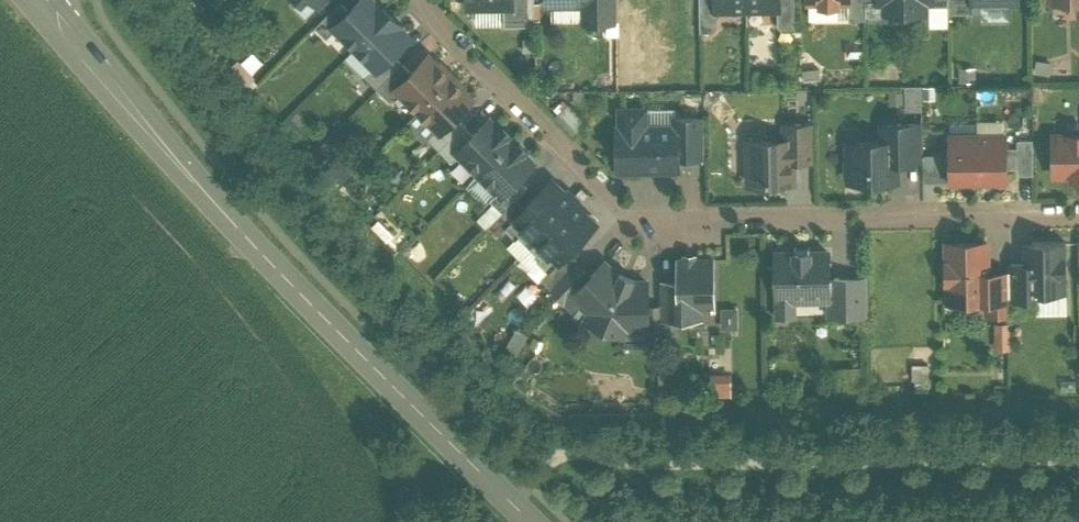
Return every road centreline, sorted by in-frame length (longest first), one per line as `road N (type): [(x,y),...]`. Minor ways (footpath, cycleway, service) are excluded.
road 1 (residential): [(408,0),(636,209),(686,217),(1078,212)]
road 2 (tertiary): [(36,0),(262,254),(531,521)]

